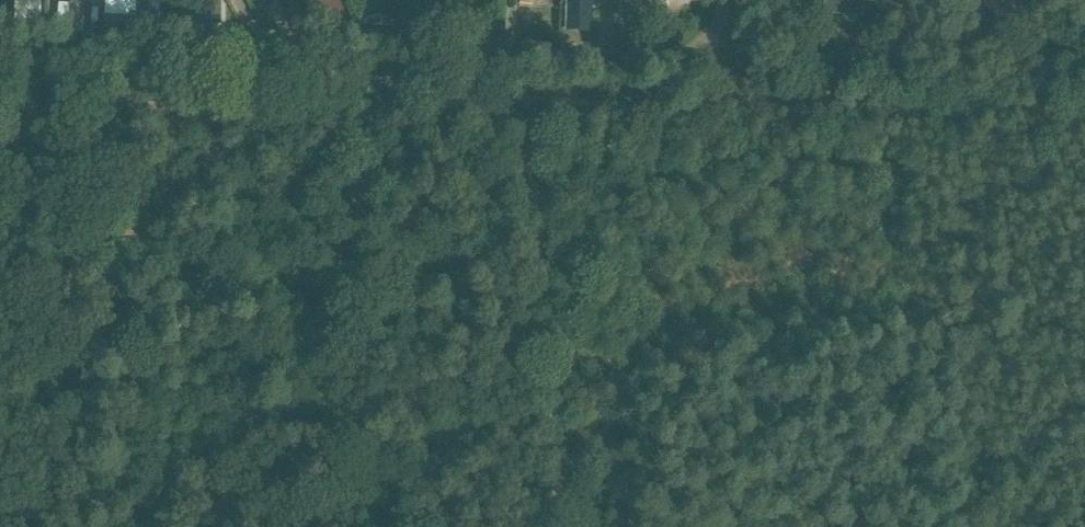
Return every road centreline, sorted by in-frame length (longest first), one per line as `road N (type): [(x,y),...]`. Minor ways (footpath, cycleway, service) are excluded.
road 1 (track): [(1084,112),(526,97),(254,71),(0,62)]
road 2 (track): [(526,97),(558,526)]
road 3 (track): [(0,172),(20,217),(0,339)]

